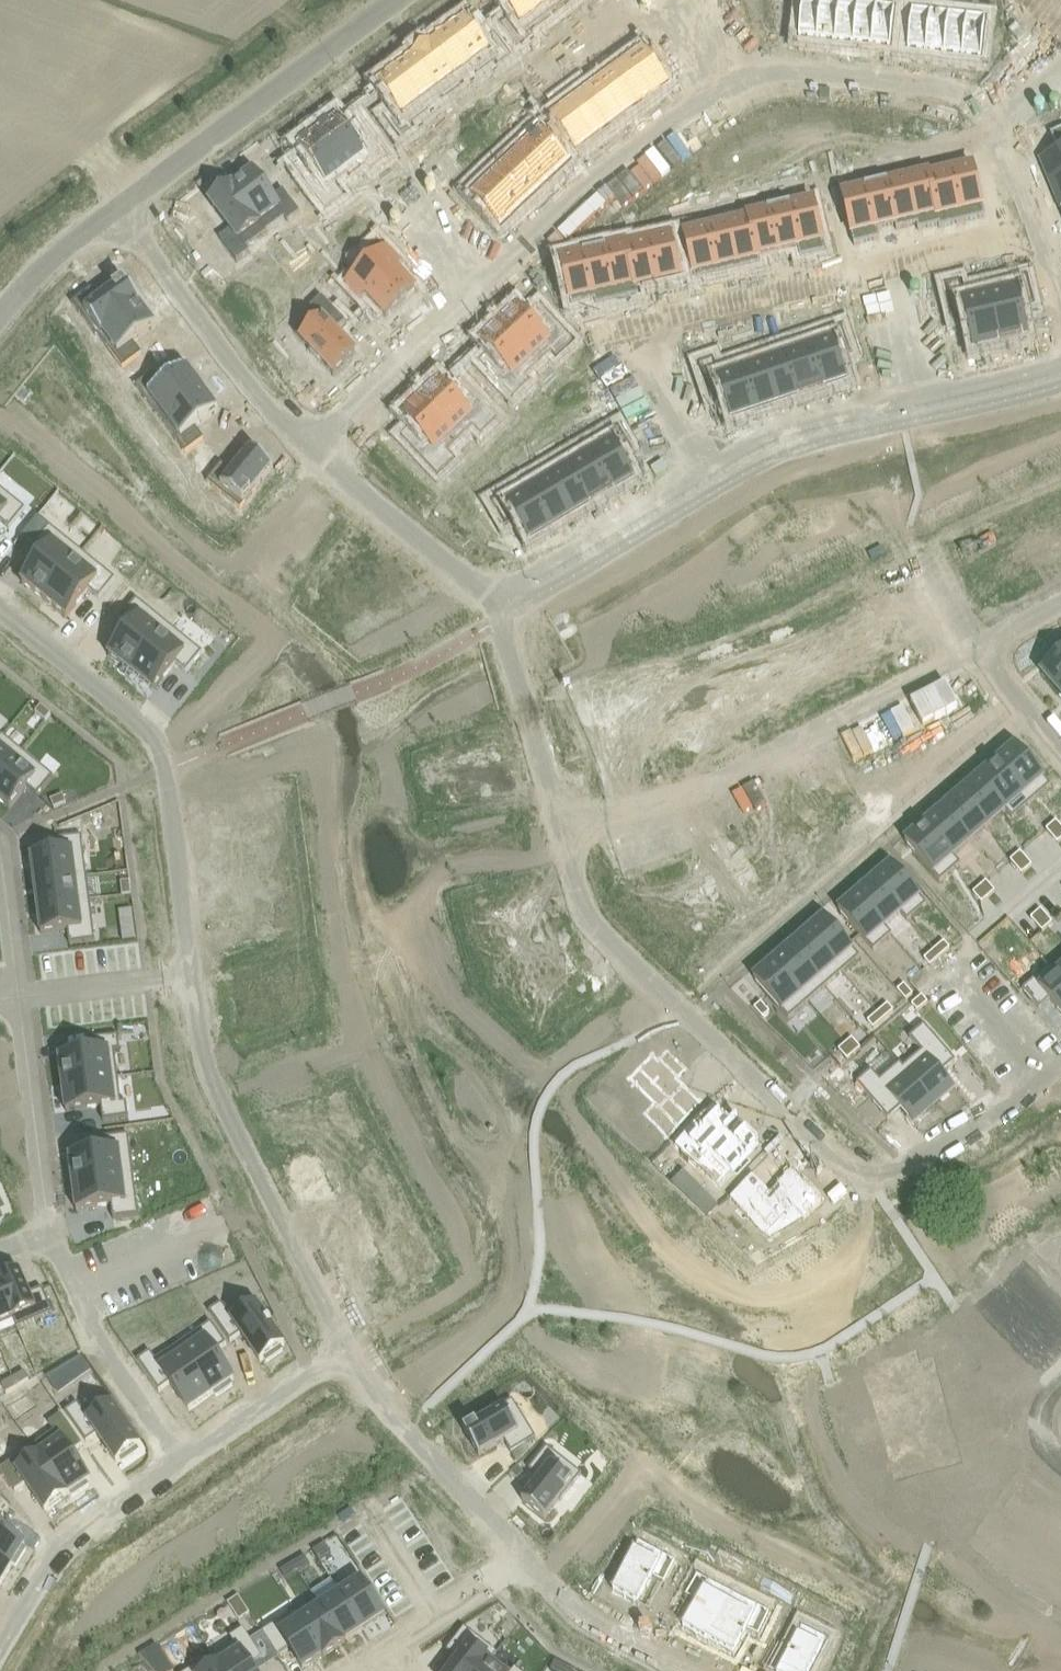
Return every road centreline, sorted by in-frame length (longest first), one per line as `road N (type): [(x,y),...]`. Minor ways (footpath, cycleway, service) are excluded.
road 1 (residential): [(0,610),(161,748),(207,1076),(346,1353)]
road 2 (residential): [(561,829),(590,919),(871,1182),(1060,1066)]
road 3 (residential): [(981,650),(702,790),(561,829)]
road 4 (tertiary): [(114,204),(394,0)]
road 5 (residential): [(114,204),(266,410),(306,446)]
road 6 (residential): [(490,277),(598,166),(712,89)]
road 7 (residential): [(712,89),(793,66),(957,91),(987,119)]
road 8 (residential): [(346,1353),(524,1561)]
road 9 (residential): [(0,1651),(58,1550),(180,1461)]
road 10 (residential): [(180,1461),(102,1346),(50,1231)]
road 11 (residential): [(306,446),(498,616)]
road 12 (residential): [(306,446),(490,277)]
road 13 (residential): [(706,481),(498,616)]
road 14 (residential): [(50,1231),(19,996)]
road 15 (residential): [(922,402),(791,434),(706,481)]
road 16 (residential): [(498,616),(525,680),(561,829)]
road 17 (residential): [(180,1461),(346,1353)]
road 18 (residential): [(524,1561),(596,1623),(684,1670)]
road 19 (residential): [(987,119),(1060,291)]
road 20 (residential): [(524,1561),(370,1662)]
road 21 (tertiary): [(0,315),(58,248),(114,204)]
road 22 (residential): [(706,481),(628,352)]
road 23 (residential): [(1060,364),(922,402)]
road 24 (residential): [(19,996),(0,862)]
road 25 (residential): [(404,178),(490,277)]
road 26 (residential): [(922,402),(896,277)]
road 27 (residential): [(981,650),(1060,750)]

